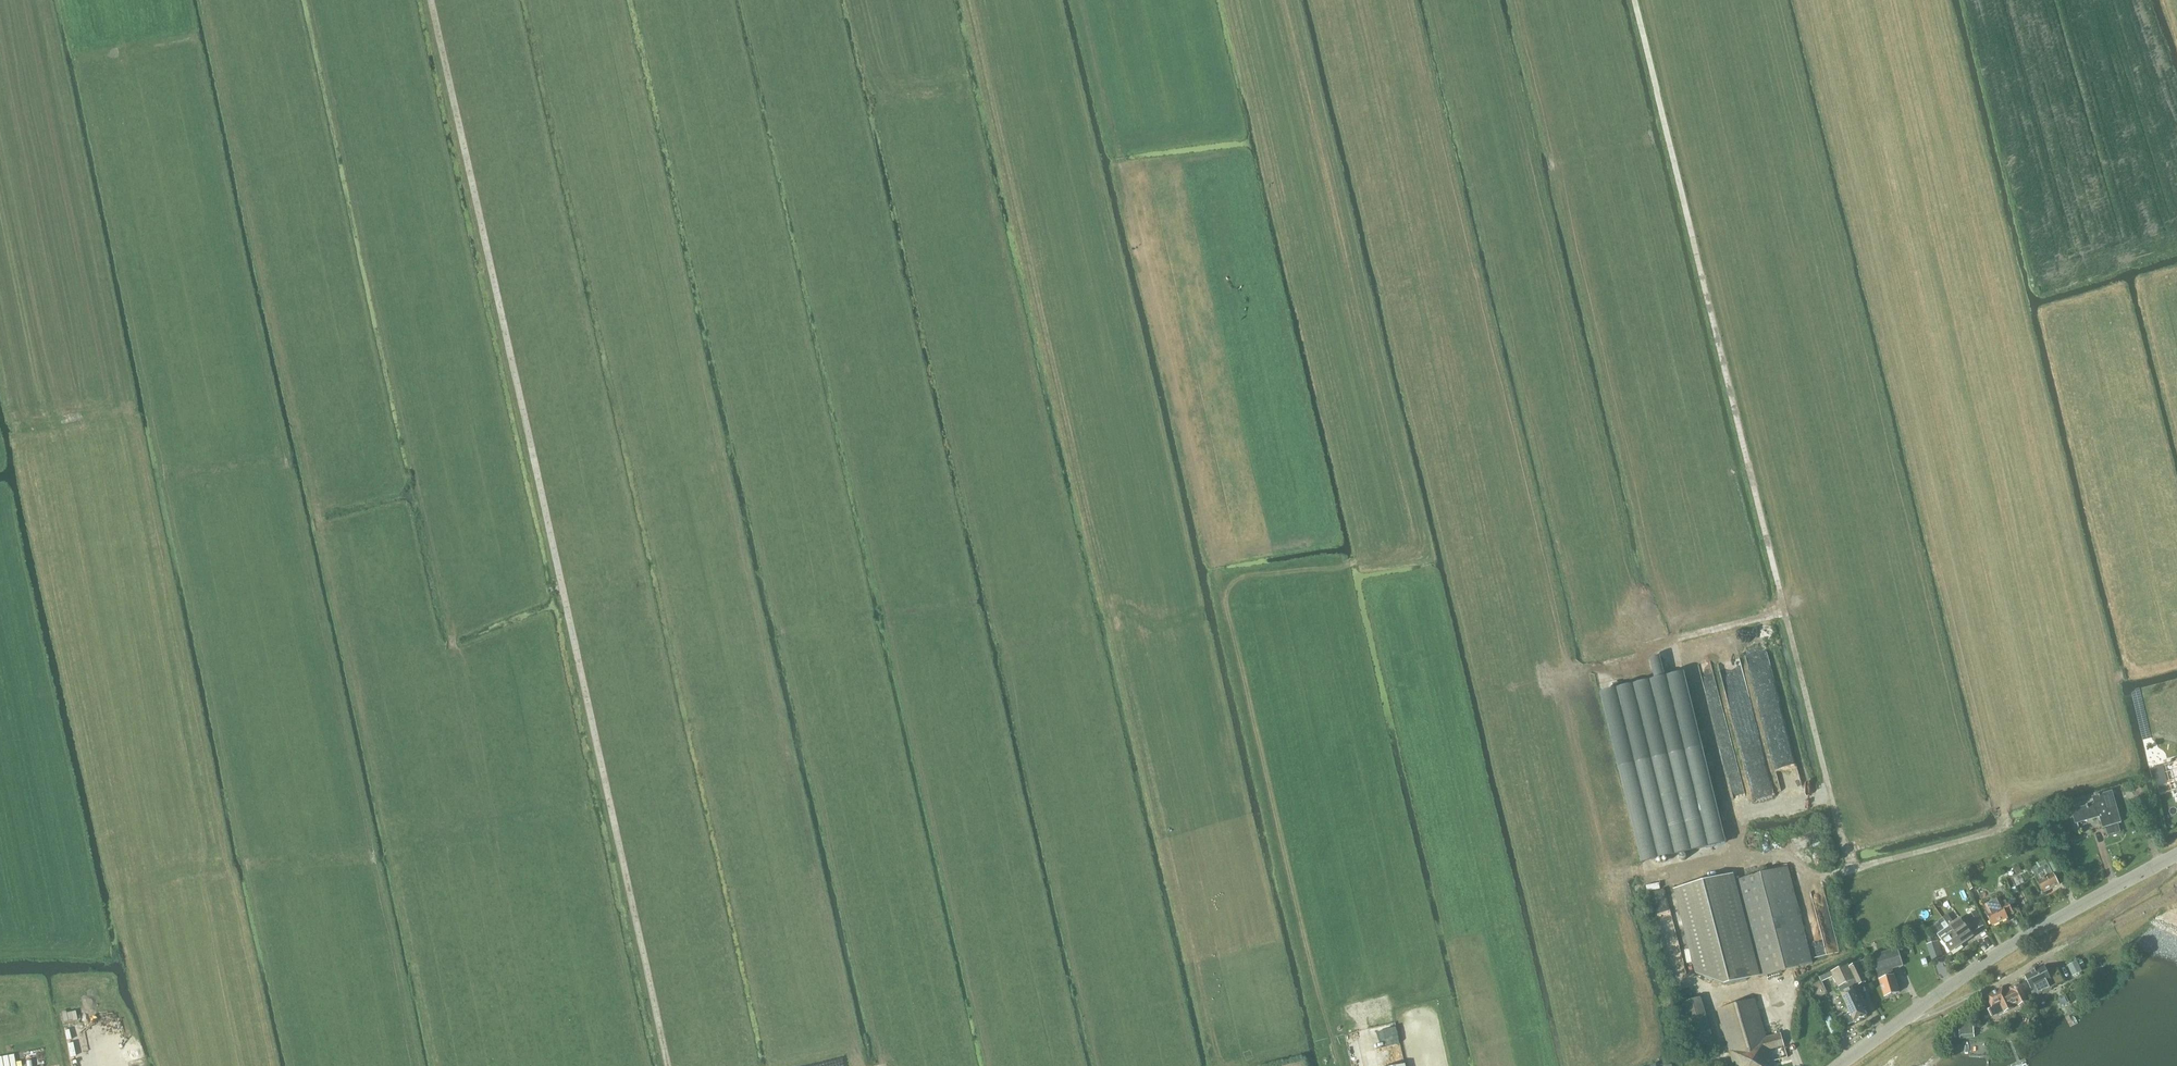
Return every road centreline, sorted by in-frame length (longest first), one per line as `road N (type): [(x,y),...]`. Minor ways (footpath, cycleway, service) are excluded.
road 1 (track): [(1637,0),(1852,871),(1819,883),(1780,860),(1672,884),(1695,982),(1735,997),(1762,990),(1799,1065)]
road 2 (track): [(668,1065),(431,0)]
road 3 (tertiary): [(1841,1065),(2046,927),(2176,858)]

